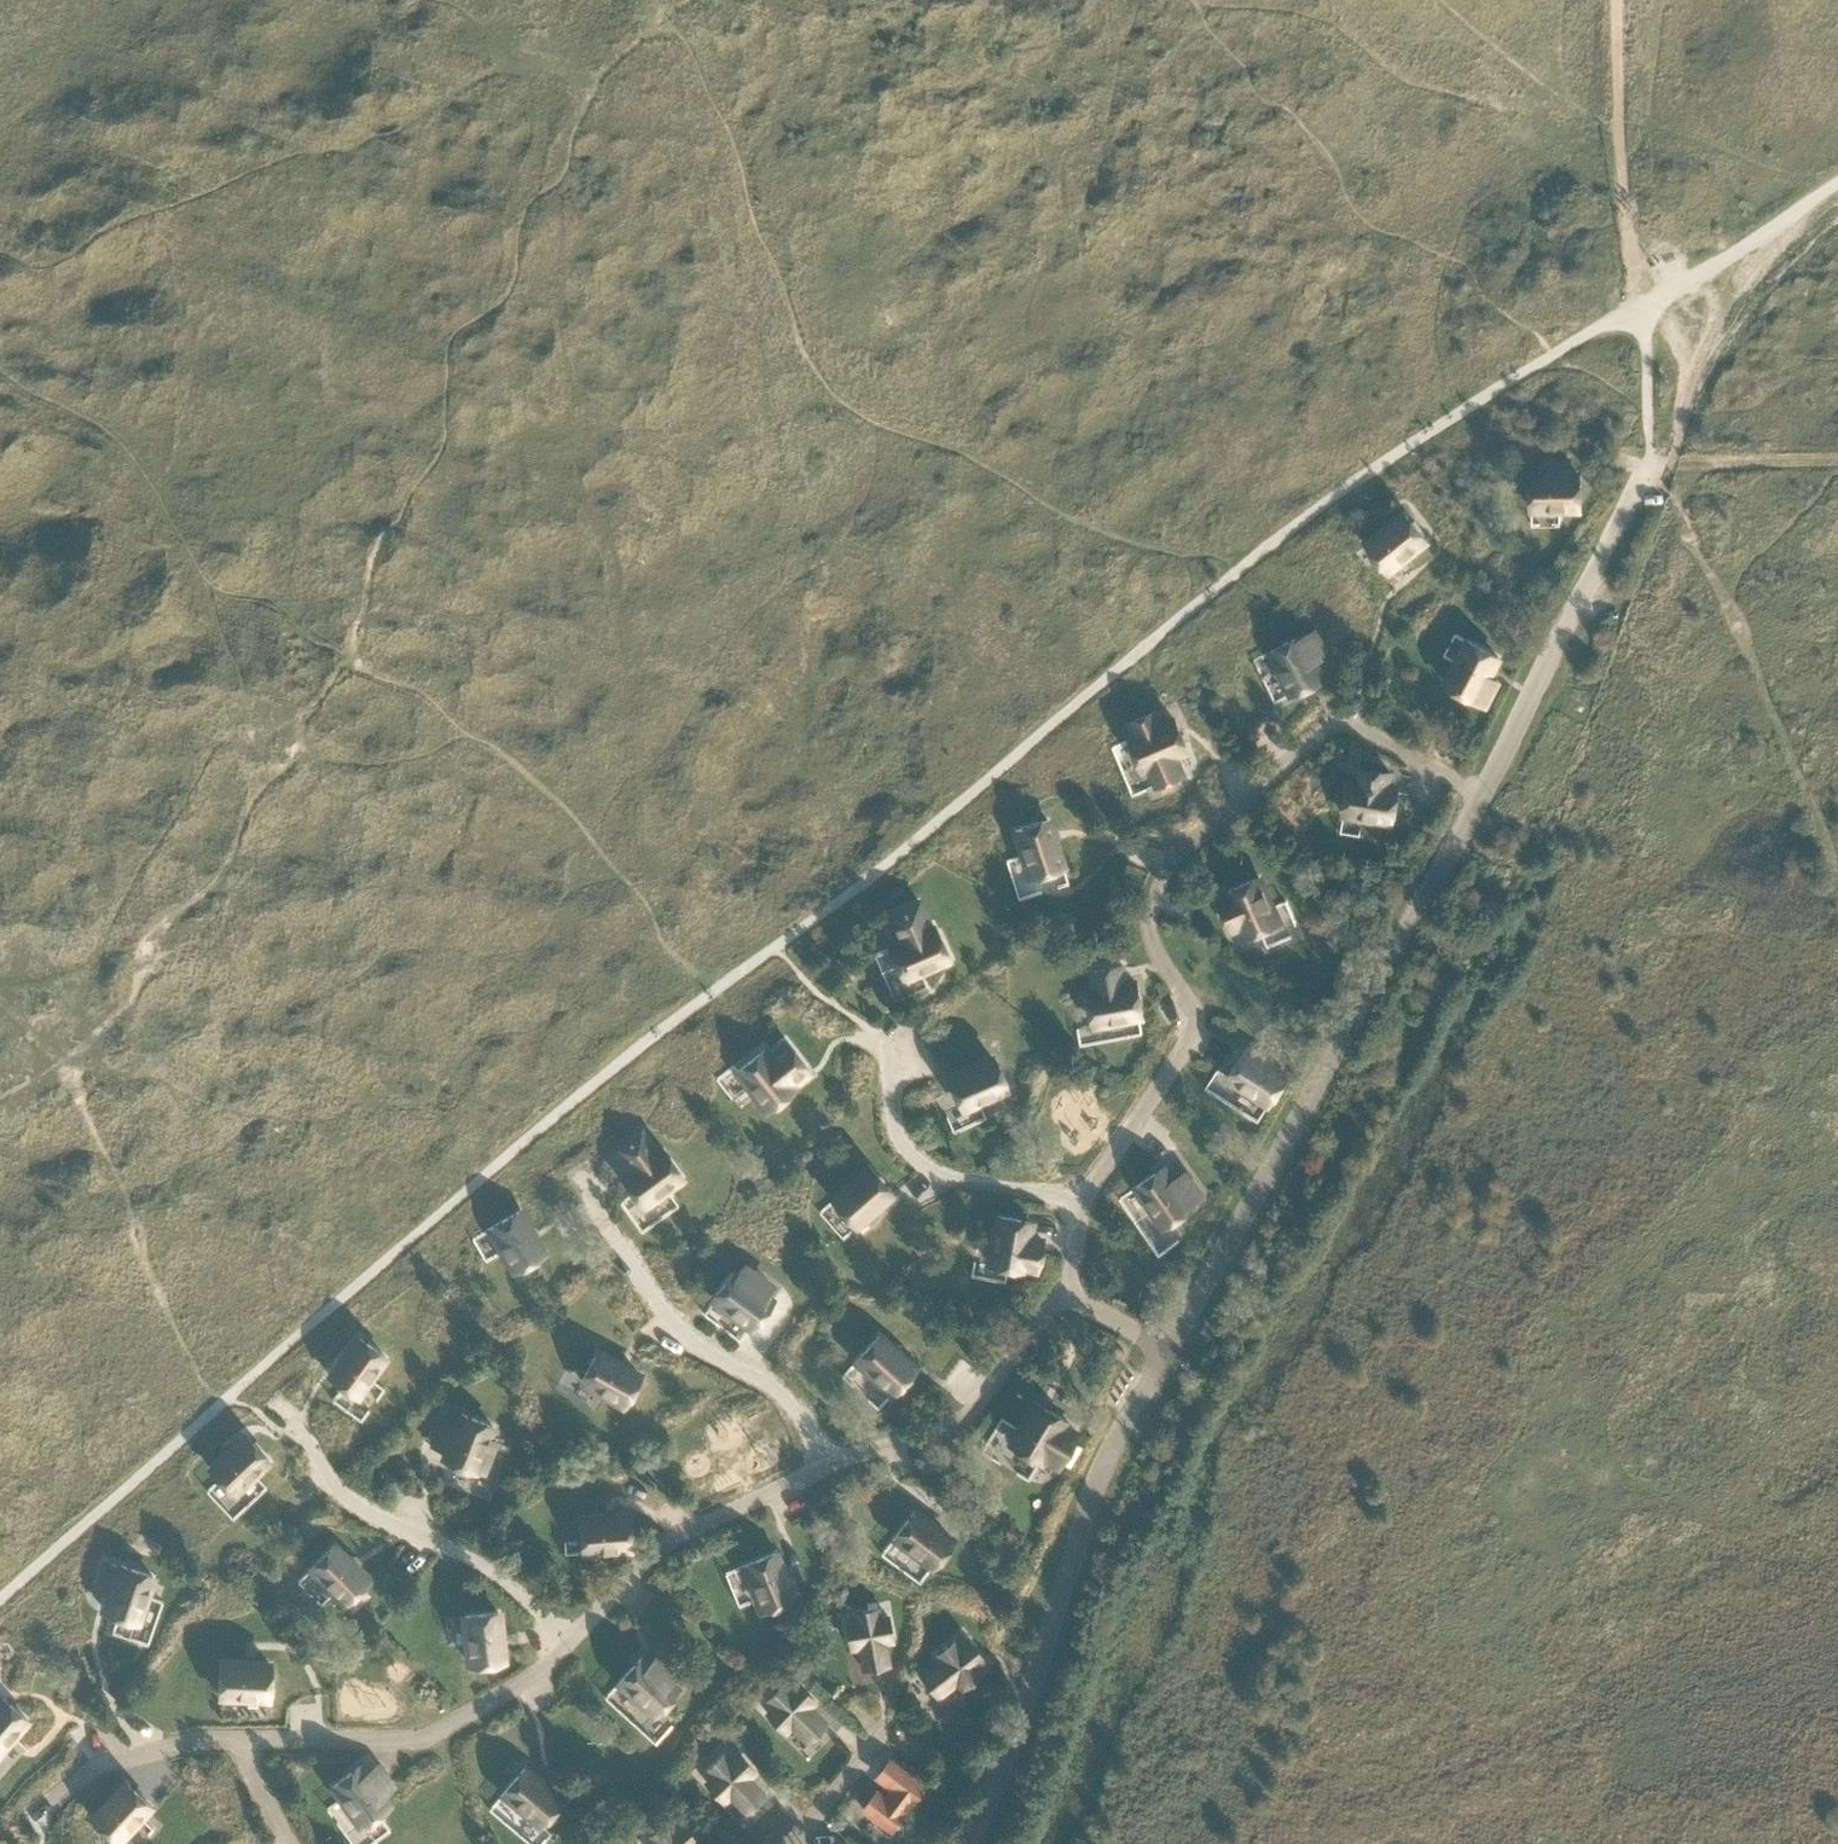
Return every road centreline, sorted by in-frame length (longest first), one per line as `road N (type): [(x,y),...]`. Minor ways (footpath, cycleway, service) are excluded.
road 1 (unclassified): [(965,1843),(1096,1479),(1162,1349),(1482,795),(1646,469)]

